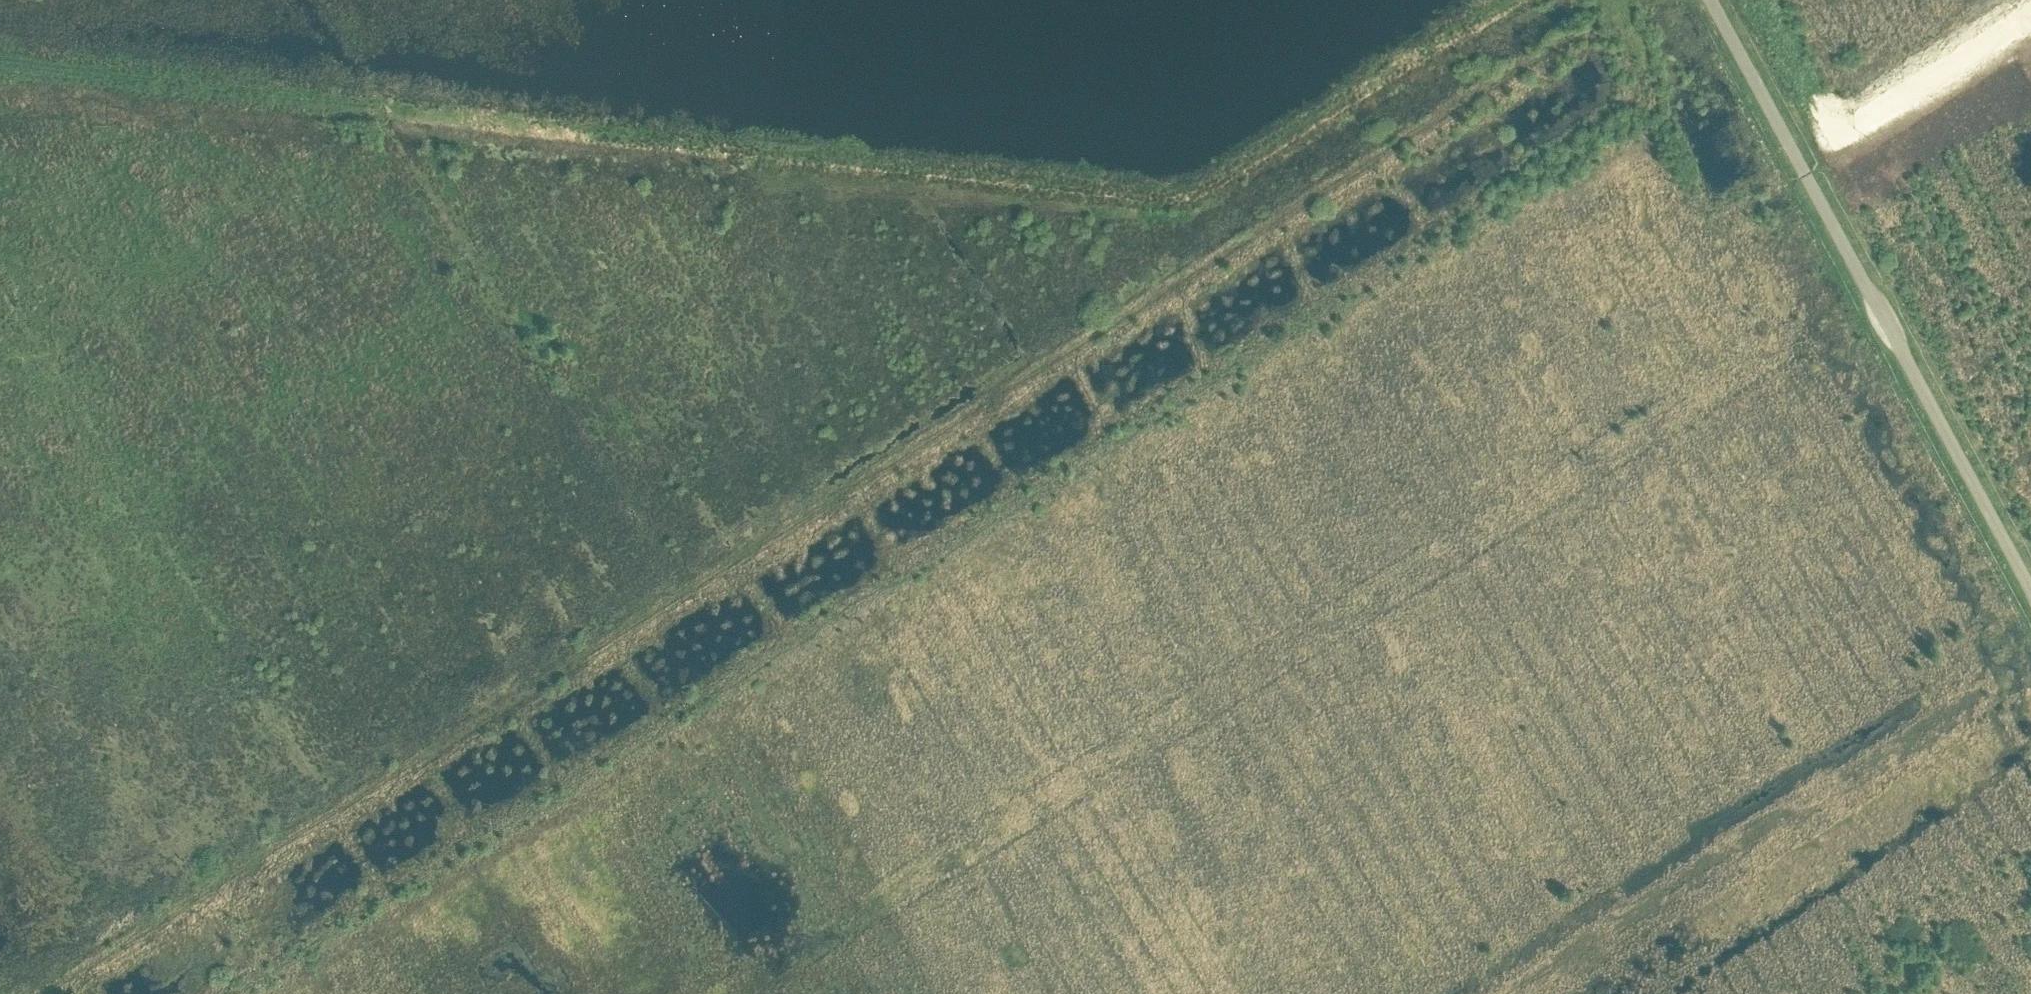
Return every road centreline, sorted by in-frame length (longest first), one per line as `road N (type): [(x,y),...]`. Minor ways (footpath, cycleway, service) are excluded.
road 1 (tertiary): [(2030,583),(1712,0)]

